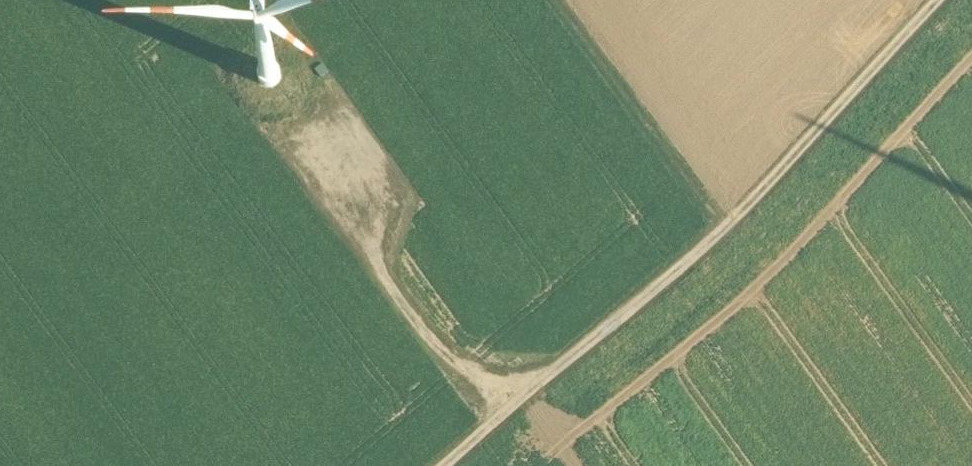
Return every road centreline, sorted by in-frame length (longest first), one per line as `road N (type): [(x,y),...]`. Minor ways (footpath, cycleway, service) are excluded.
road 1 (track): [(724,230),(553,0)]

